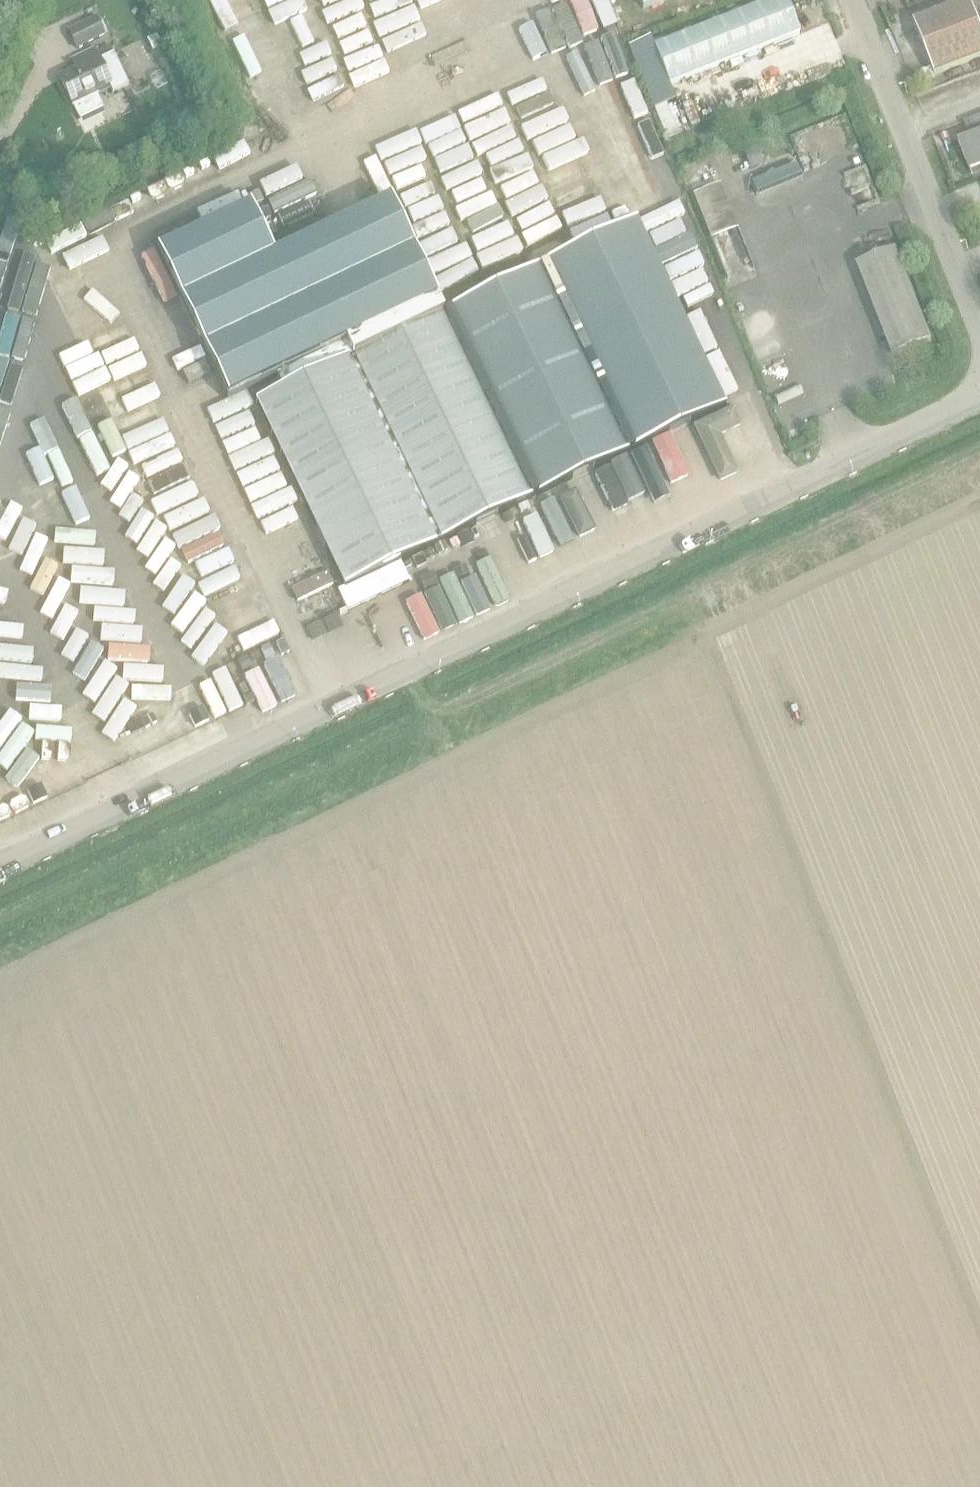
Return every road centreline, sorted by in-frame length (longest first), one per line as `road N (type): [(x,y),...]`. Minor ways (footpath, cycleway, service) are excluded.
road 1 (unclassified): [(0,860),(979,392)]
road 2 (unclassified): [(979,315),(855,0)]

